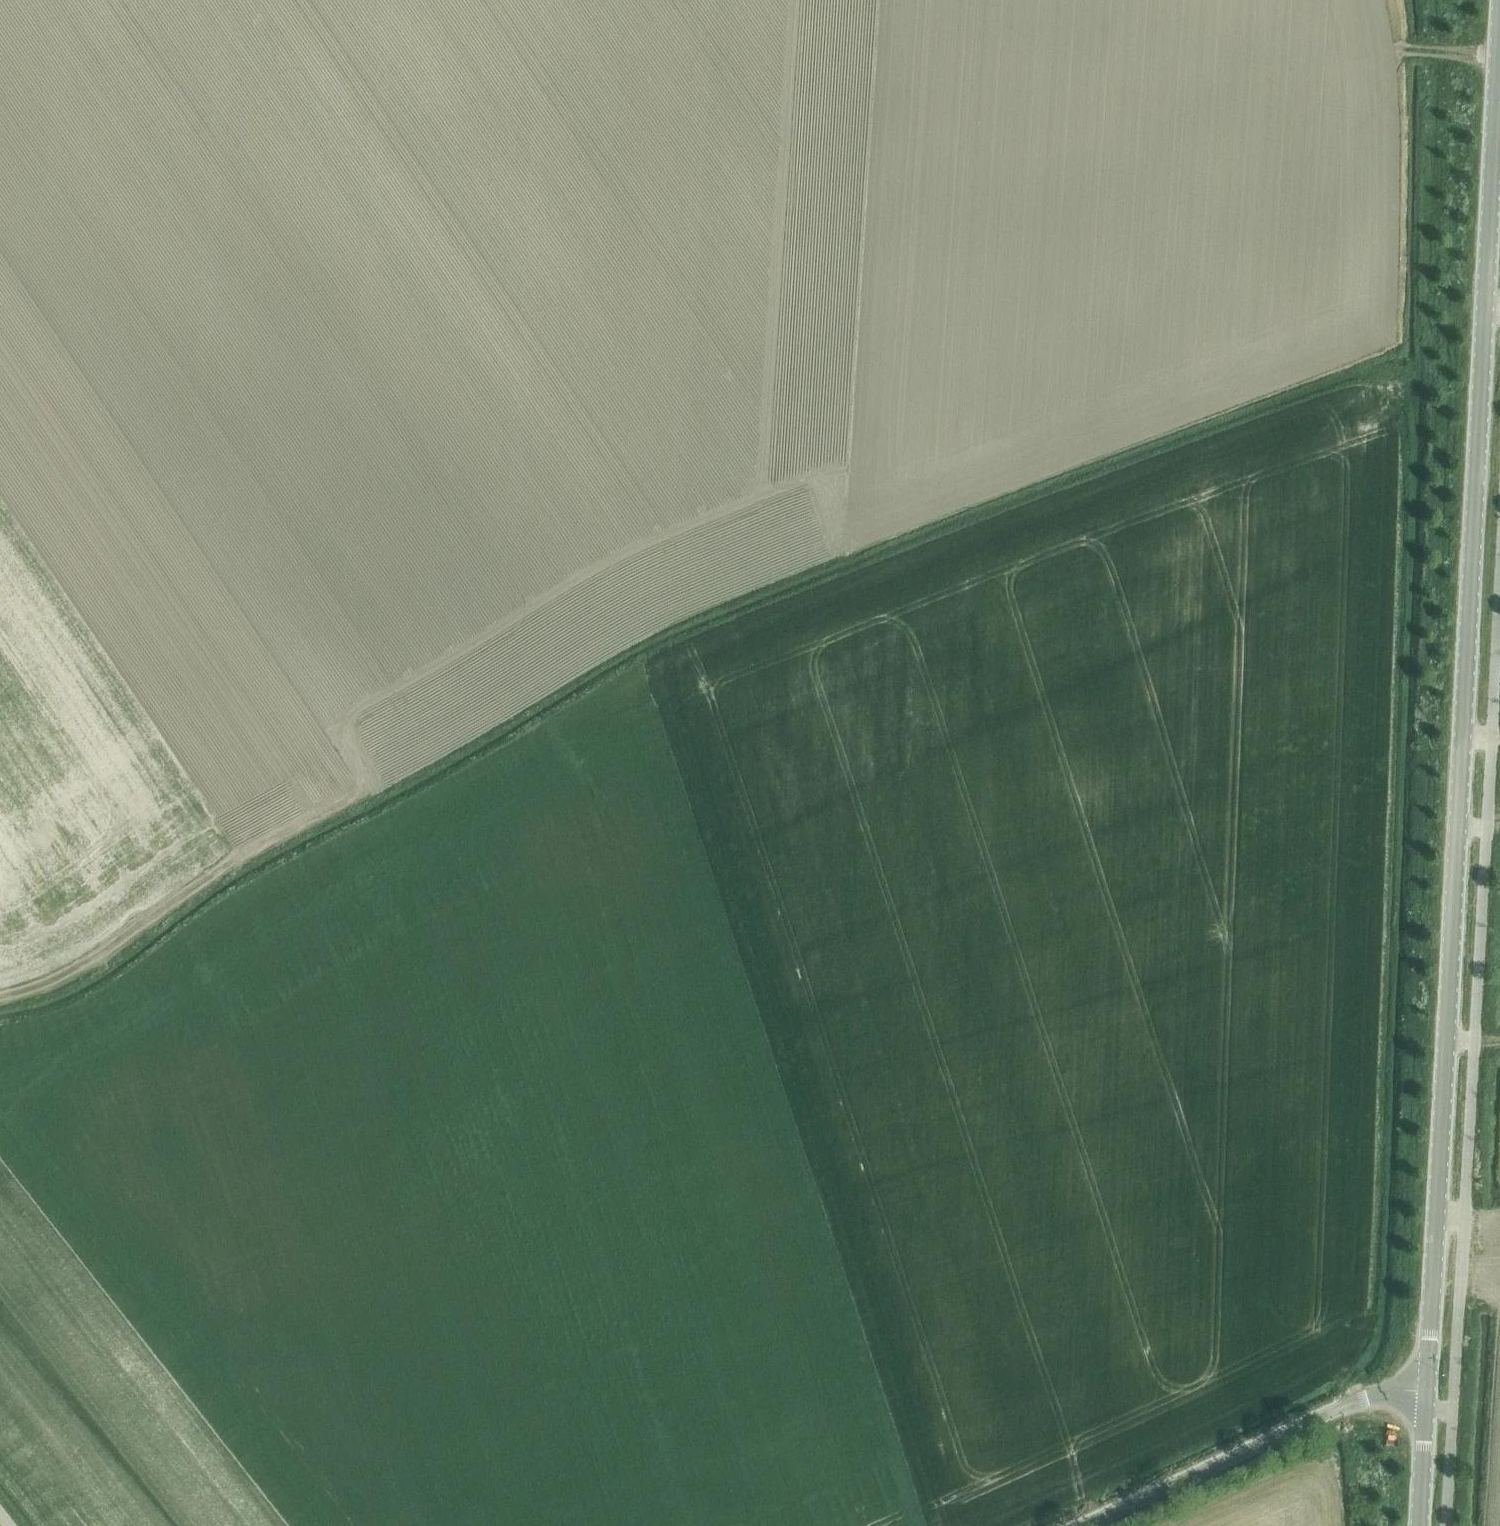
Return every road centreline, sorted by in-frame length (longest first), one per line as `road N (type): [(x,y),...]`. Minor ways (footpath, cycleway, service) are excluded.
road 1 (unclassified): [(1424,1391),(1499,0)]
road 2 (unclassified): [(1083,1525),(1364,1397),(1424,1391)]
road 3 (unclassified): [(1417,1525),(1424,1391)]

